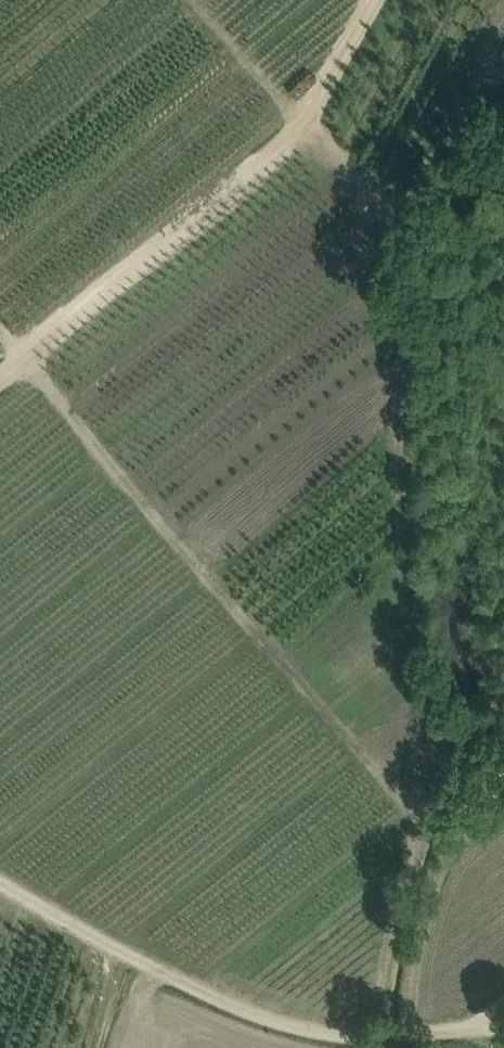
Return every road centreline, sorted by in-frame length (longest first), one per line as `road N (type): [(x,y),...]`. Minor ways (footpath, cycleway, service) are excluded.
road 1 (track): [(0,328),(411,810),(415,839),(379,1038)]
road 2 (track): [(503,1031),(475,1026),(379,1038),(303,1027),(228,1004),(98,942),(0,881)]
road 3 (track): [(0,379),(304,121),(374,0)]

